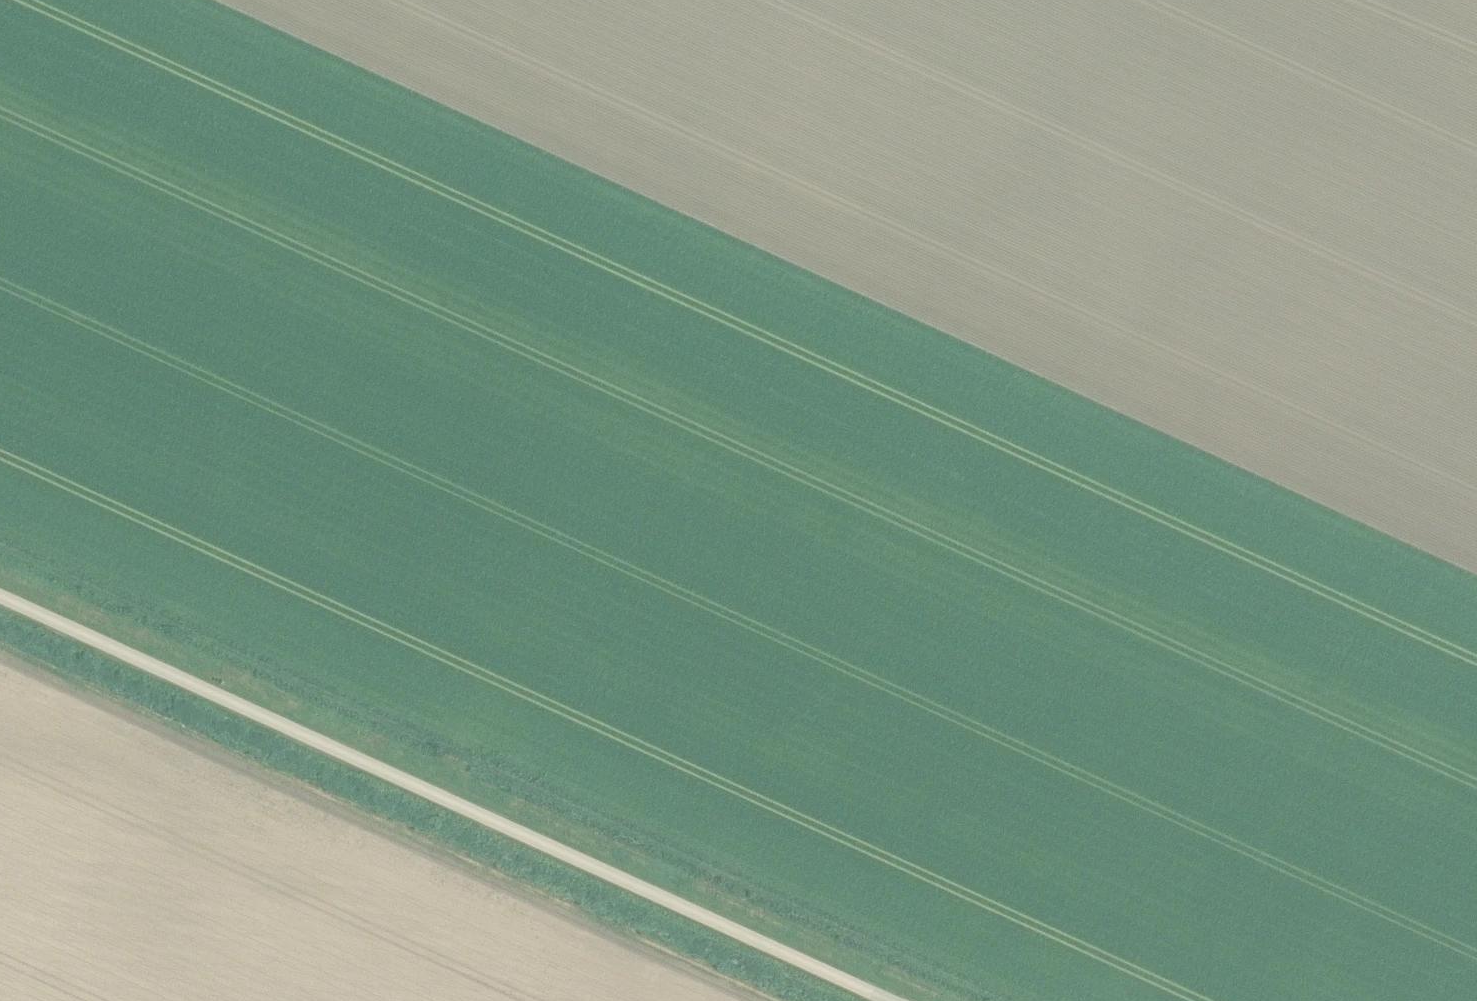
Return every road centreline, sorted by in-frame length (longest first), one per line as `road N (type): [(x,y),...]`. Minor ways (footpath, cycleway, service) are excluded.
road 1 (unclassified): [(889,1000),(0,598)]

